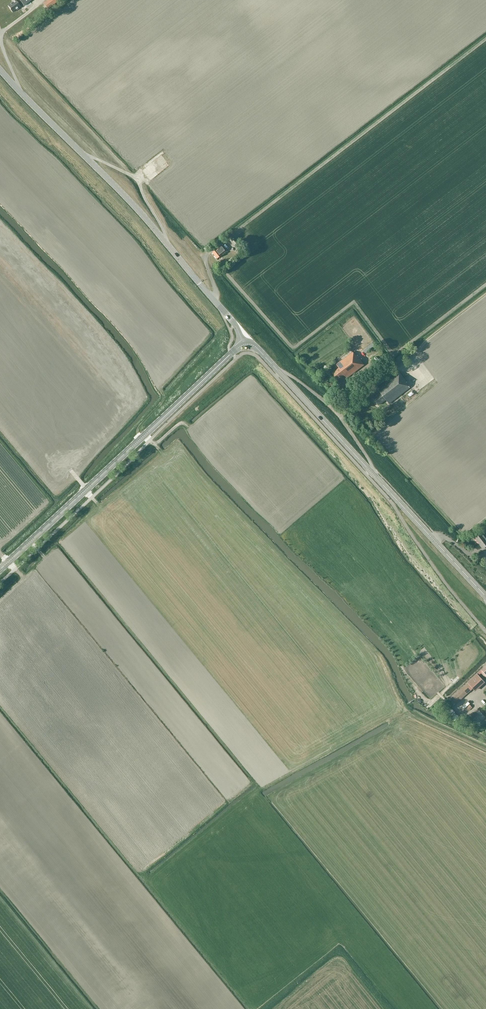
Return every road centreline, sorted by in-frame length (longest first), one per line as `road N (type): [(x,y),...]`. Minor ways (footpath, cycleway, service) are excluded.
road 1 (tertiary): [(0,70),(145,217),(244,344)]
road 2 (tertiary): [(244,344),(257,348),(485,597)]
road 3 (tertiary): [(0,570),(244,344)]

